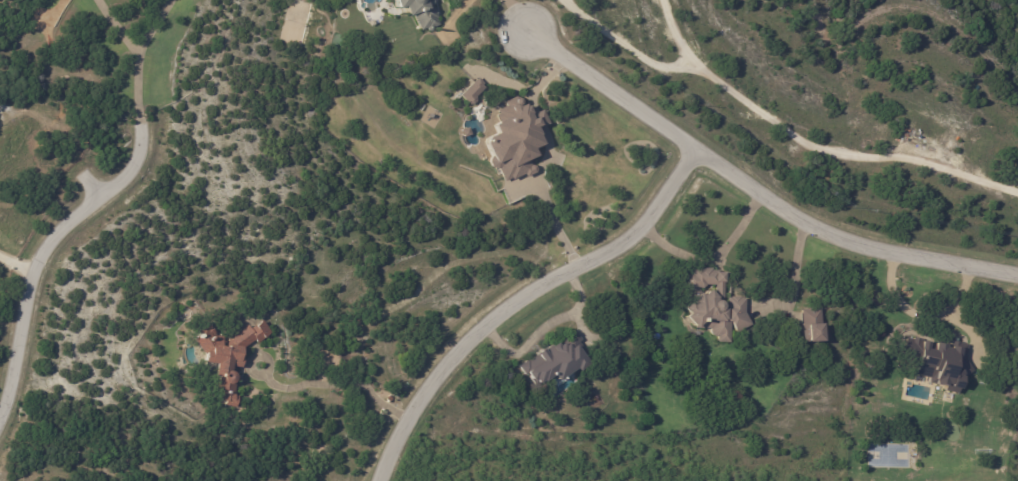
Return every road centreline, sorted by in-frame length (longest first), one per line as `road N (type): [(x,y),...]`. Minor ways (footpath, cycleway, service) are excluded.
road 1 (residential): [(1017,270),(855,234),(803,212),(524,29)]
road 2 (residential): [(696,140),(626,236),(526,293),(458,354),(407,420),(377,480)]
road 3 (residential): [(140,131),(136,166),(37,276),(17,392),(0,425)]

